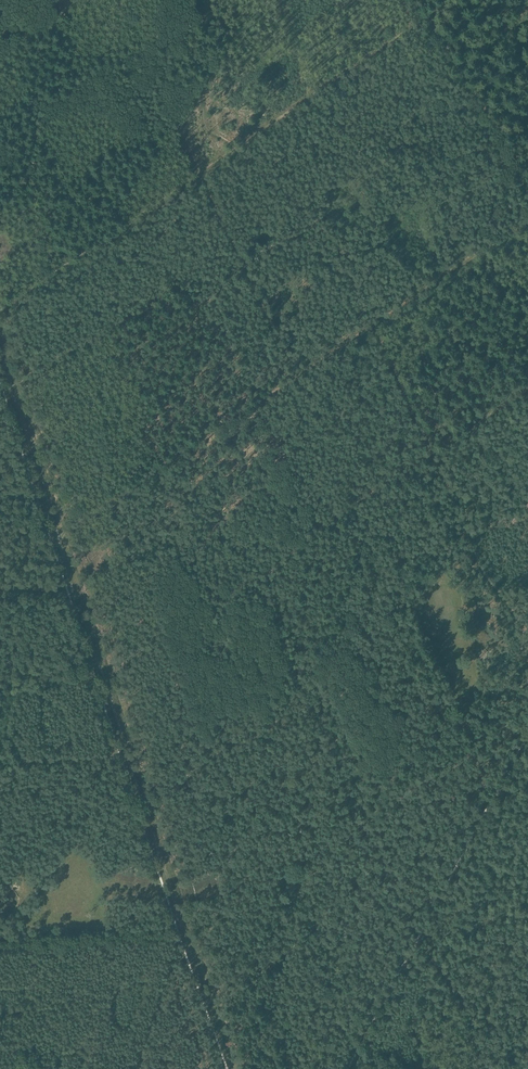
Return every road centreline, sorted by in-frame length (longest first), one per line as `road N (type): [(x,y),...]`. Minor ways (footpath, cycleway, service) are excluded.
road 1 (track): [(140,802),(318,690),(364,815),(478,742),(454,670),(448,565),(464,532)]
road 2 (track): [(62,267),(425,25)]
road 3 (track): [(295,373),(124,0)]
road 4 (track): [(95,676),(269,561),(309,647),(318,690)]
road 5 (track): [(432,451),(269,561),(206,434)]
road 6 (track): [(374,324),(99,510)]
road 7 (track): [(527,177),(418,0)]
road 8 (track): [(425,25),(527,192)]
road 9 (track): [(280,1068),(289,1016),(268,960),(276,878)]
road 10 (track): [(20,761),(53,934)]
road 11 (track): [(527,221),(400,307)]
road 12 (track): [(132,1068),(177,930)]
road 13 (track): [(53,934),(59,963),(26,1068)]
road 14 (track): [(432,451),(374,324)]
road 15 (track): [(177,930),(53,934)]

